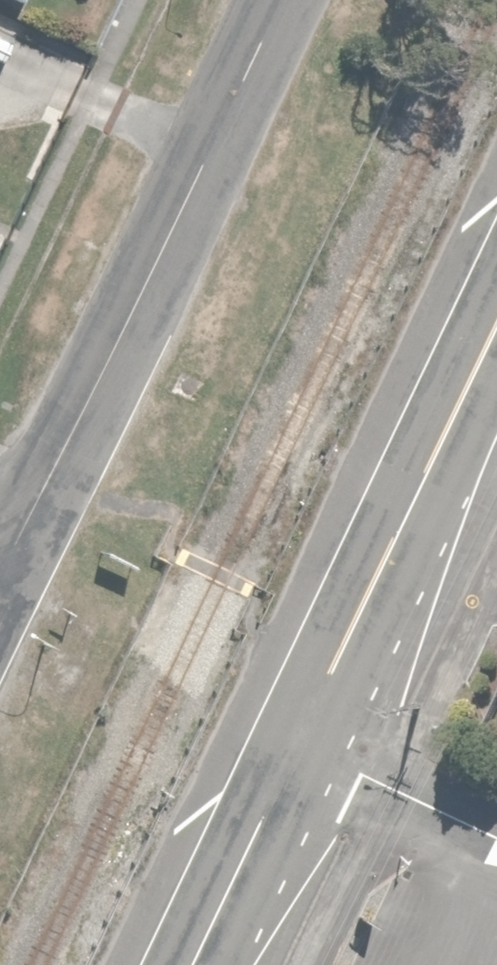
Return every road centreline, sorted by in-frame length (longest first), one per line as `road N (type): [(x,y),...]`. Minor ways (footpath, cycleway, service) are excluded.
road 1 (residential): [(273,0),(0,569)]
road 2 (primary): [(299,738),(496,330)]
road 3 (primary): [(191,964),(299,738)]
road 4 (residential): [(496,833),(299,738)]

